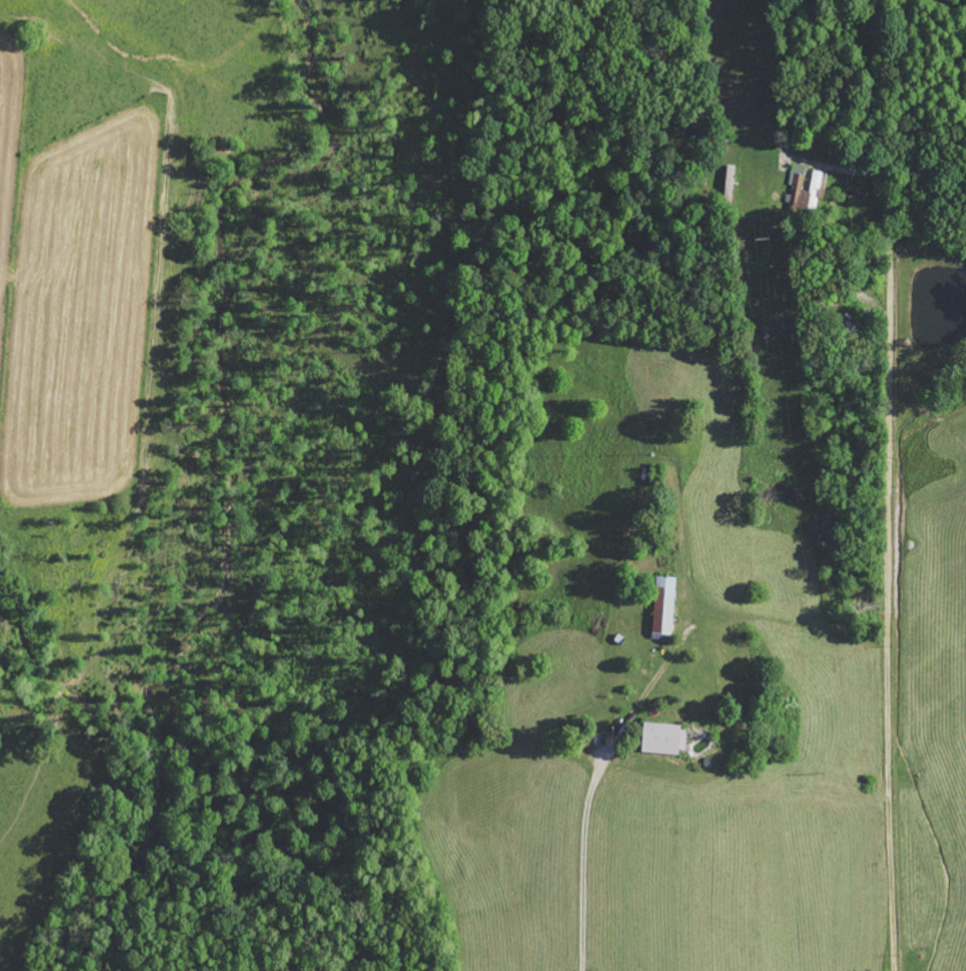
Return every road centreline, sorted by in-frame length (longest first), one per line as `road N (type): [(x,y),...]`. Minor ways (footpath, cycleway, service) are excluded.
road 1 (residential): [(895,970),(886,169)]

